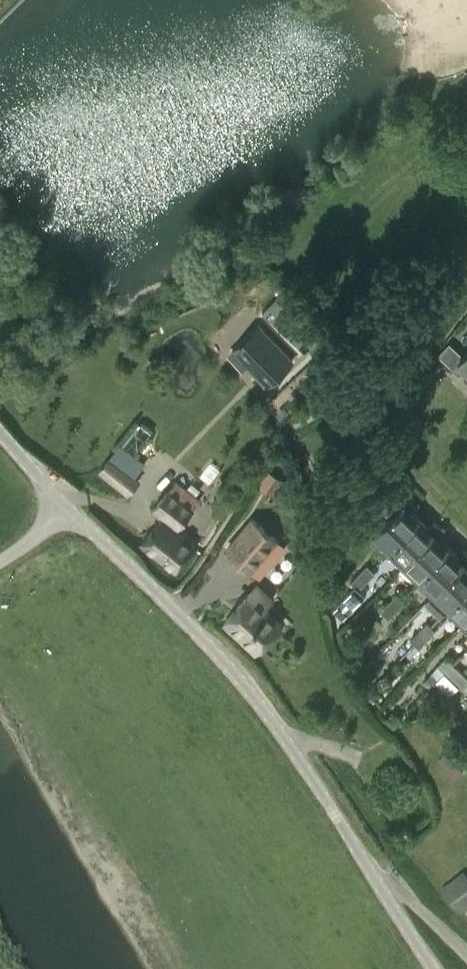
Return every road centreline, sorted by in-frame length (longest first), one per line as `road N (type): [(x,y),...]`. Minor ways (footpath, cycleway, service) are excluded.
road 1 (tertiary): [(434,968),(249,691),(70,512)]

